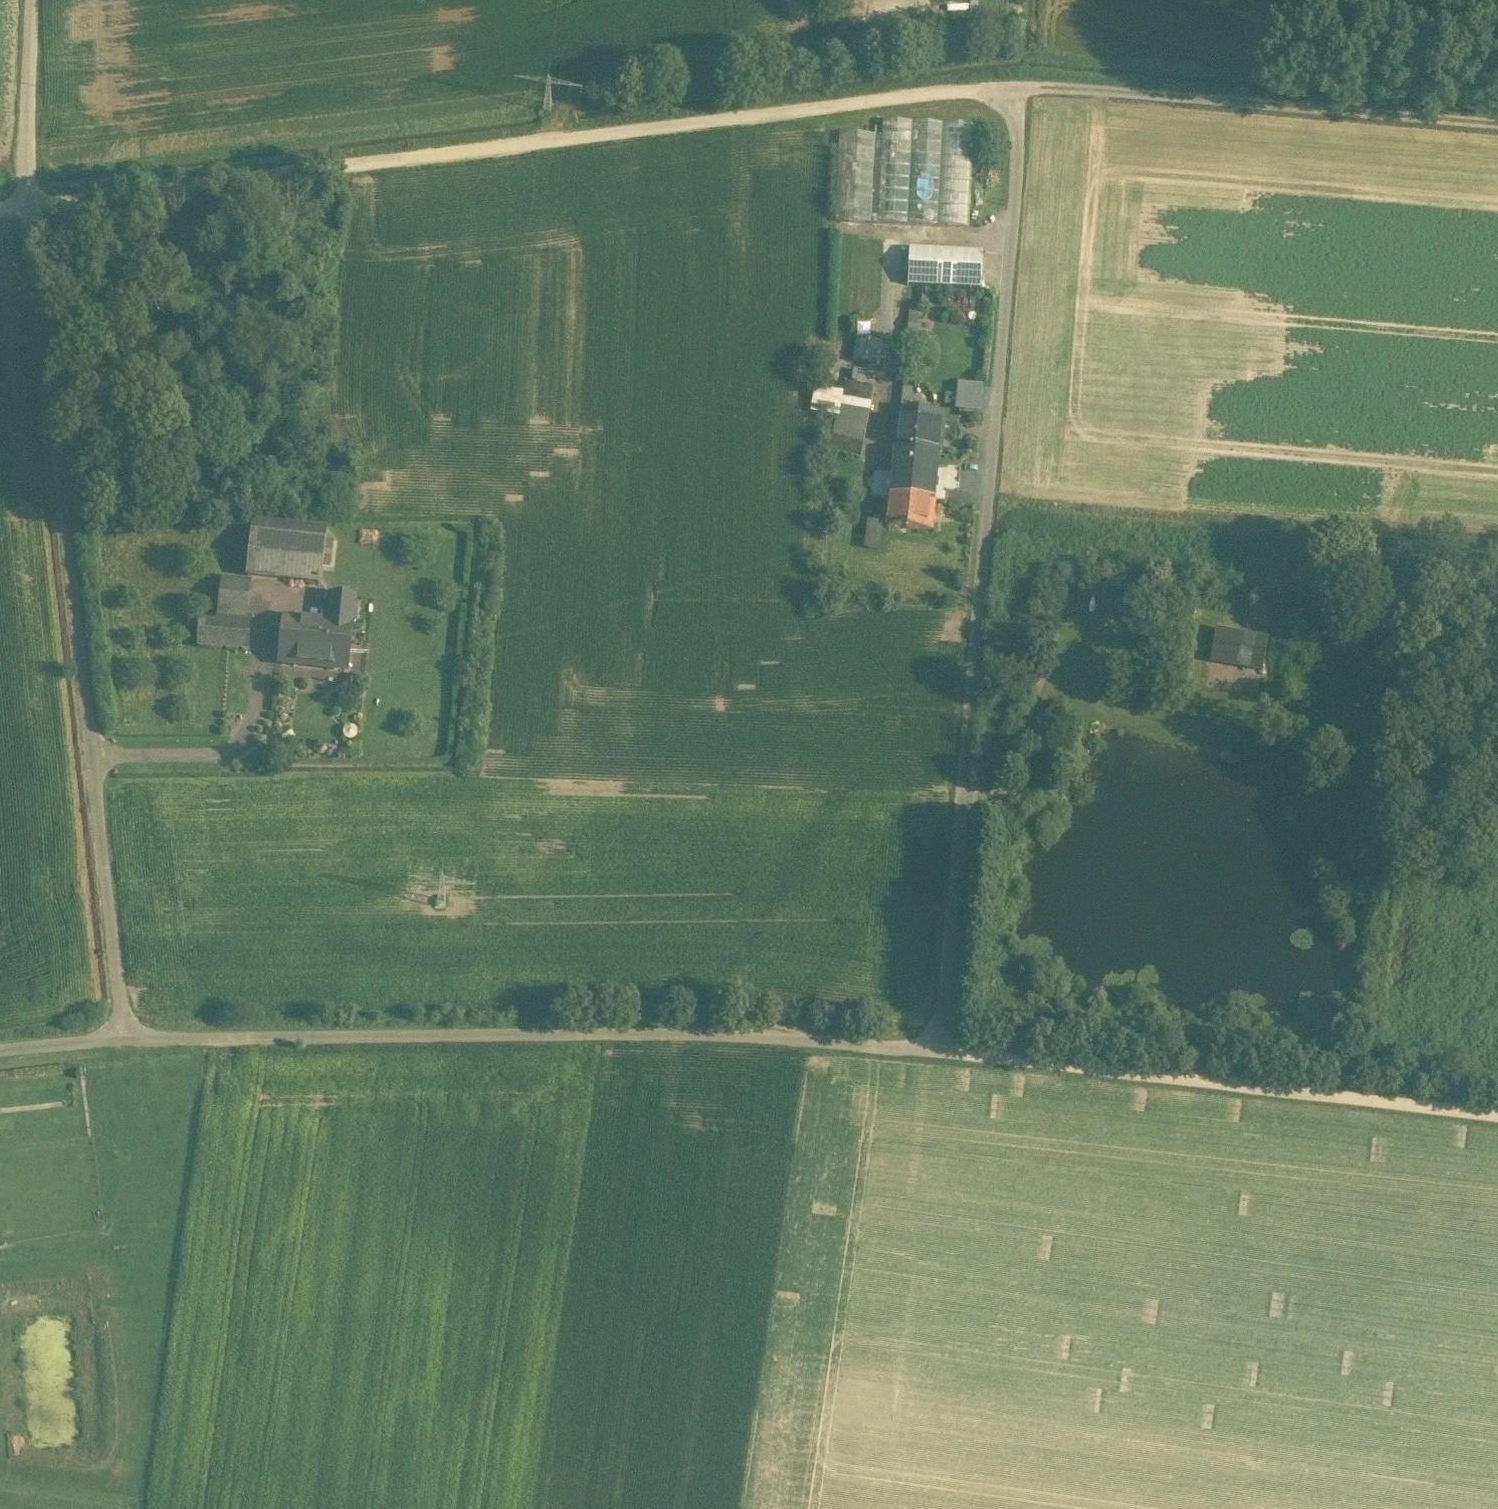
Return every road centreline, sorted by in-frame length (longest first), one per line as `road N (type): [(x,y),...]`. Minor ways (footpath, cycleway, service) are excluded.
road 1 (track): [(1018,90),(946,92),(25,208)]
road 2 (track): [(937,1043),(1019,190),(1018,90)]
road 3 (track): [(0,1053),(132,1039),(937,1043)]
road 4 (track): [(132,1039),(25,208)]
road 5 (track): [(937,1043),(1497,1113)]
road 6 (track): [(562,143),(572,113),(597,87),(980,29),(1008,0)]
road 7 (track): [(1497,126),(1018,90)]
road 8 (track): [(1014,242),(895,236),(876,458)]
road 9 (track): [(96,754),(220,757),(244,738),(258,709),(268,601)]
road 10 (track): [(25,208),(32,0)]

